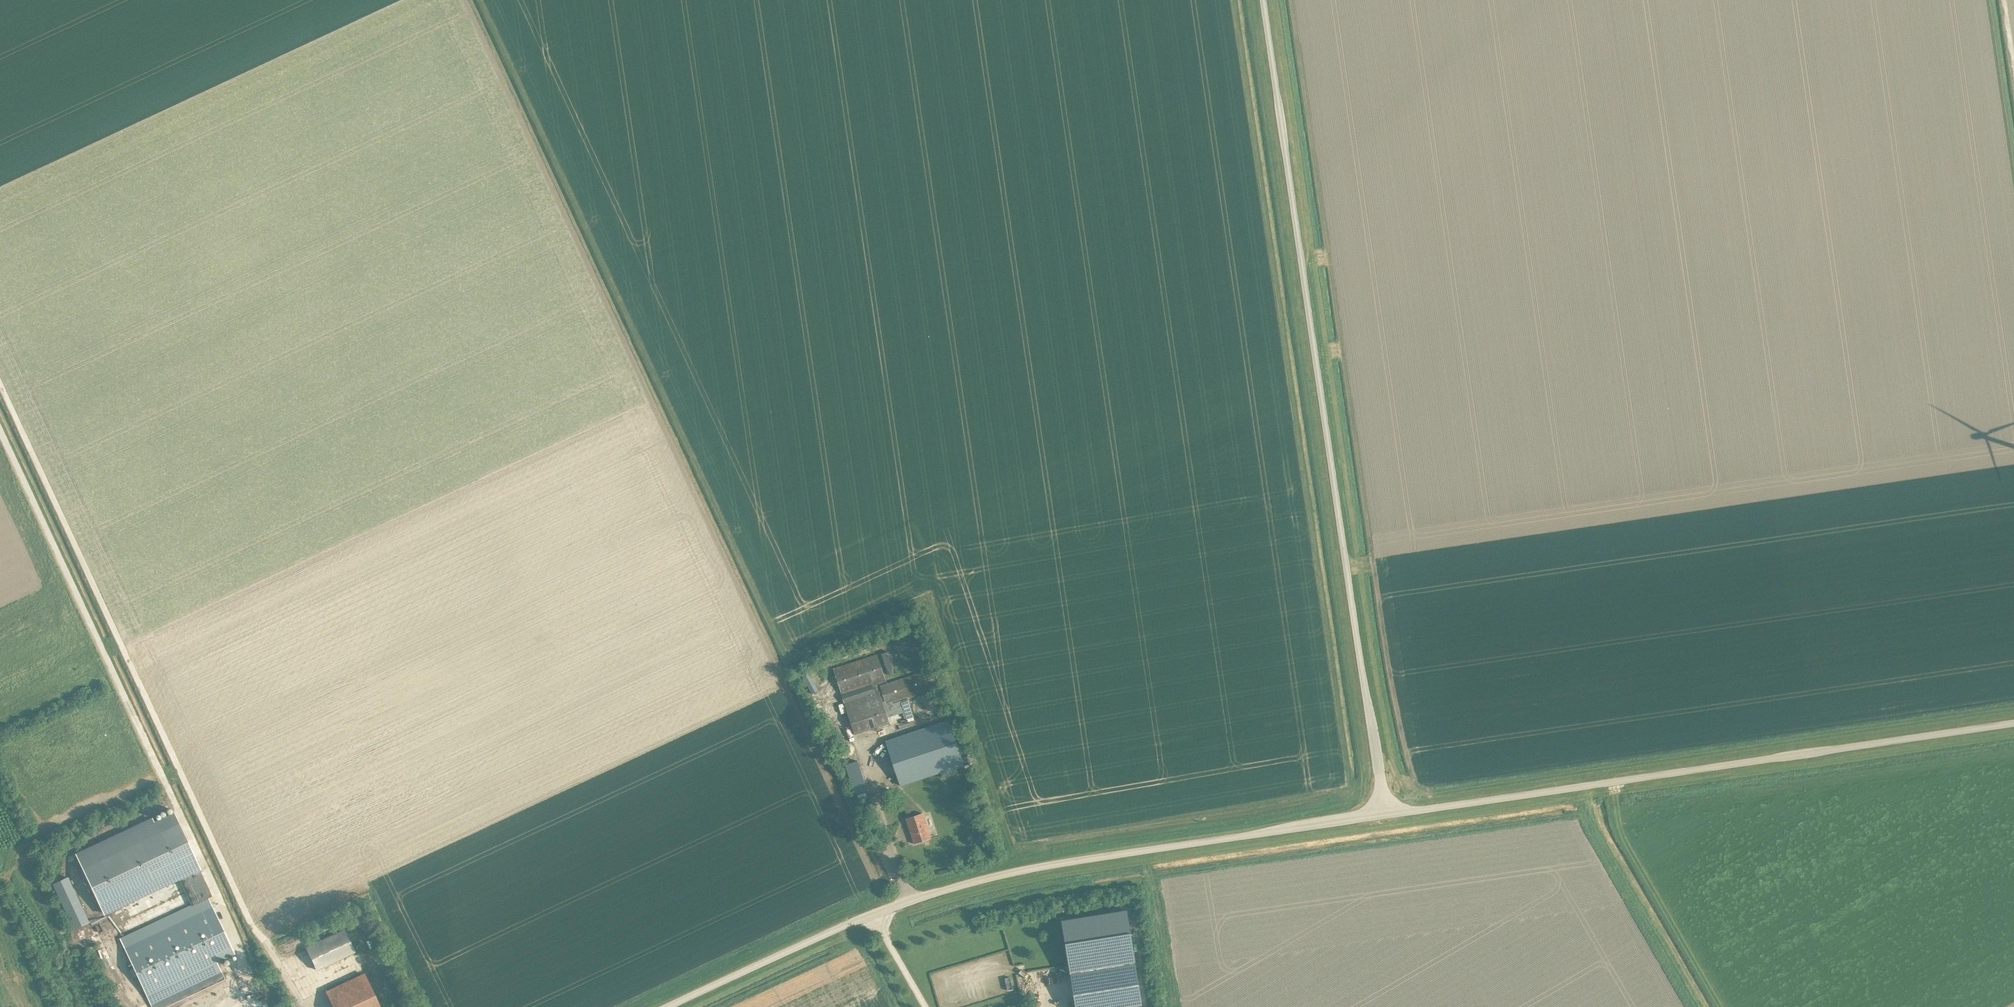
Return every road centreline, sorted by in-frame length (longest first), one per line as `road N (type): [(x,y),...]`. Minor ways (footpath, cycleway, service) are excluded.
road 1 (unclassified): [(1385,813),(1263,0)]
road 2 (unclassified): [(670,1006),(872,913),(971,881),(1385,813)]
road 3 (unclassified): [(1385,813),(2013,721)]

